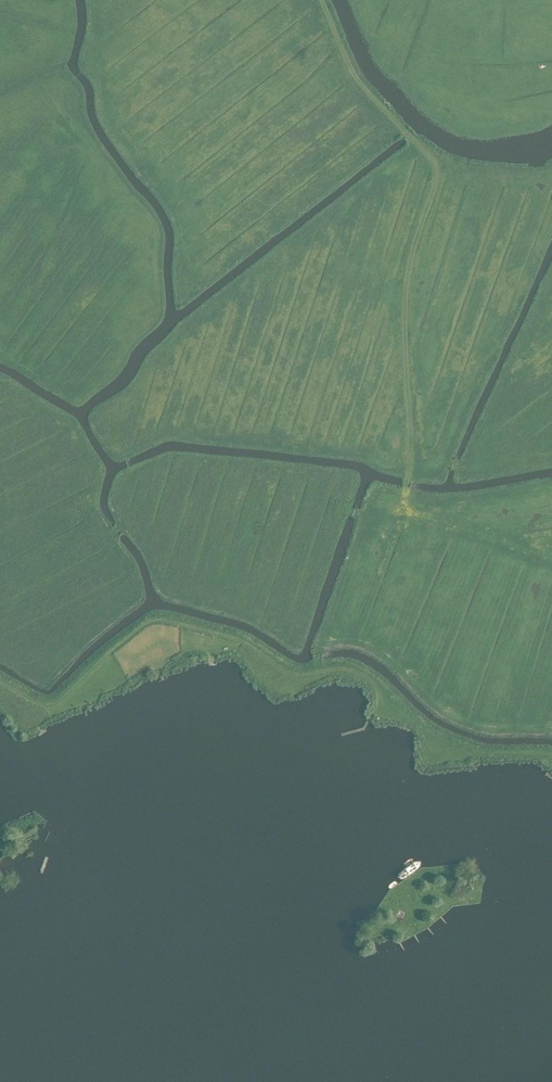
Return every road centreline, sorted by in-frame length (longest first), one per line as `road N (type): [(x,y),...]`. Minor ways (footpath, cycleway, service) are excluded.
road 1 (track): [(406,498),(406,309),(415,247),(439,174),(354,74),(321,0)]

